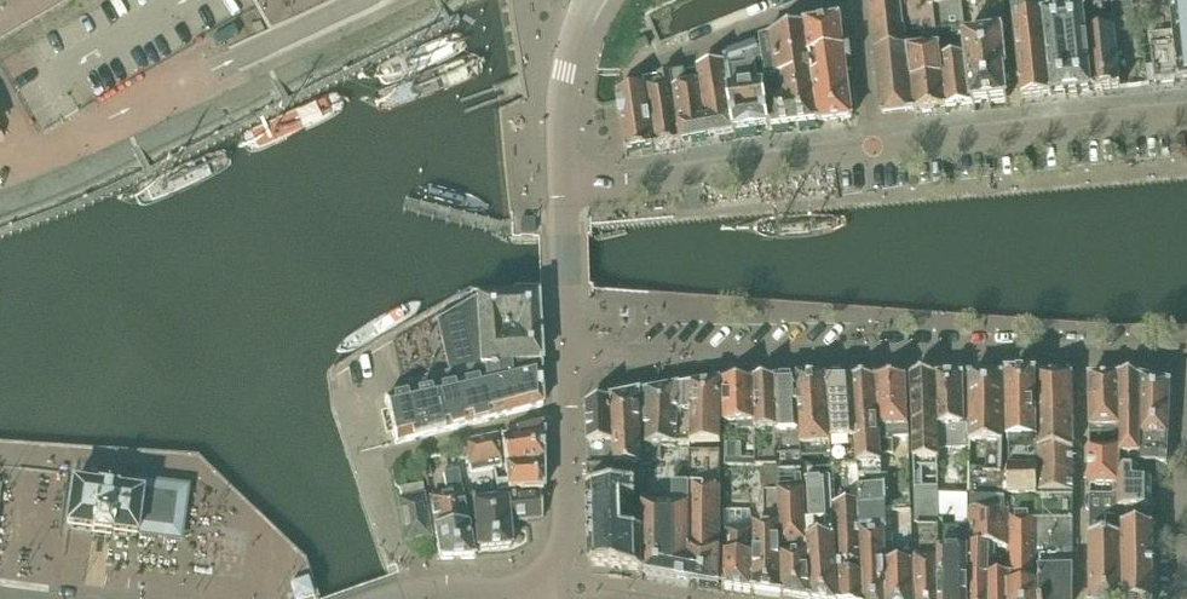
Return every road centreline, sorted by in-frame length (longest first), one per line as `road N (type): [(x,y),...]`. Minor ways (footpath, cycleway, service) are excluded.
road 1 (residential): [(567,354),(1123,353),(1186,360)]
road 2 (residential): [(873,148),(1186,114)]
road 3 (residential): [(563,188),(873,148)]
road 4 (secondary): [(538,576),(564,533),(567,354)]
road 5 (residential): [(1180,598),(1186,383)]
road 6 (secondary): [(563,188),(565,71),(591,0)]
road 7 (secondary): [(567,354),(563,188)]
road 8 (secondary): [(386,598),(427,586),(514,587),(538,576)]
road 9 (residential): [(873,148),(855,0)]

